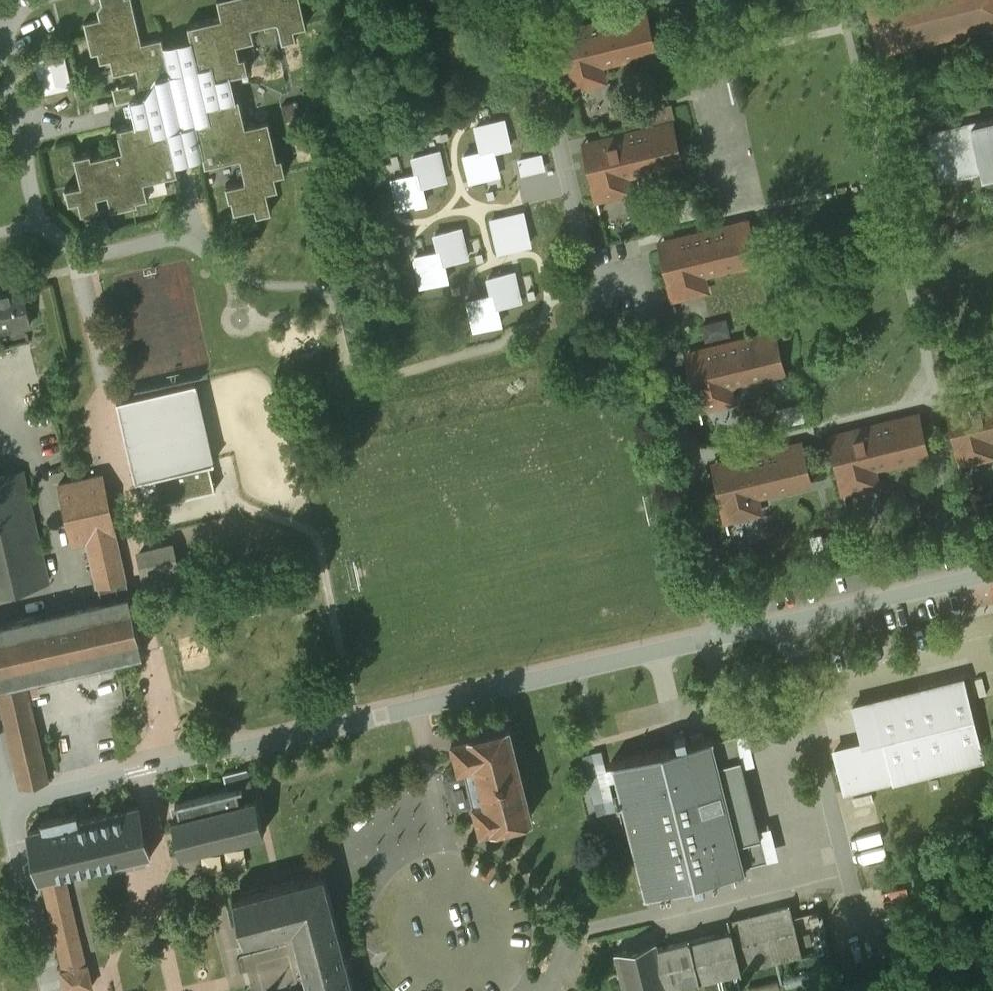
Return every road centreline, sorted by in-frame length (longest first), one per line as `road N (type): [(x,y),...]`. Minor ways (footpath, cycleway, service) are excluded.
road 1 (residential): [(15,791),(733,632)]
road 2 (residential): [(528,0),(587,242),(646,283),(733,632)]
road 3 (residential): [(790,620),(855,879)]
road 4 (residential): [(790,620),(992,574)]
road 5 (residential): [(59,990),(15,791)]

